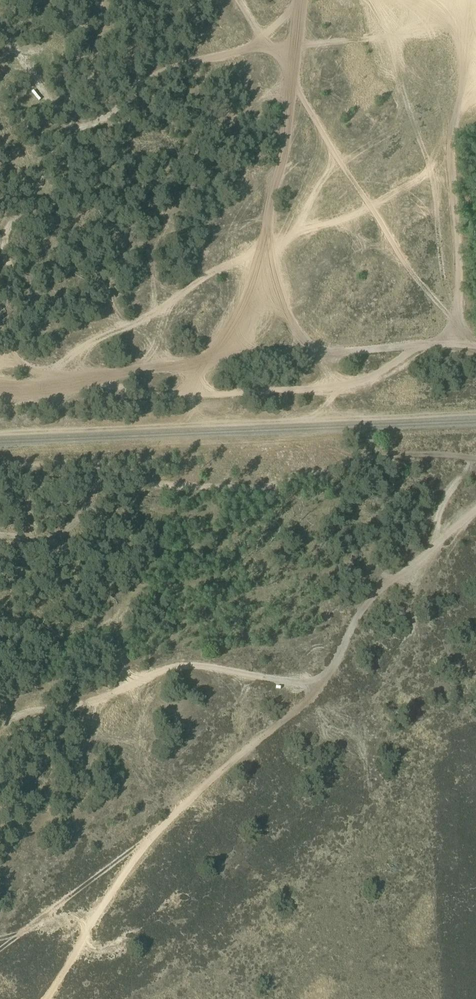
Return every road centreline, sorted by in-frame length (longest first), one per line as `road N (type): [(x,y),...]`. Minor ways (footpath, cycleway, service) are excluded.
road 1 (track): [(475,513),(374,596),(296,706),(157,827),(51,998)]
road 2 (track): [(0,387),(321,351),(475,344)]
road 3 (track): [(212,364),(244,315),(266,234),(304,0)]
road 4 (track): [(94,377),(126,390),(191,395),(330,389),(373,379),(420,345)]
road 5 (track): [(308,690),(184,666),(86,704),(46,707),(0,732)]
road 6 (track): [(170,488),(254,492),(372,458),(475,456)]
road 7 (track): [(157,827),(144,828),(0,949)]
road 8 (track): [(266,234),(285,308),(321,351),(327,417)]
road 9 (track): [(170,488),(114,489),(63,533),(0,531)]

